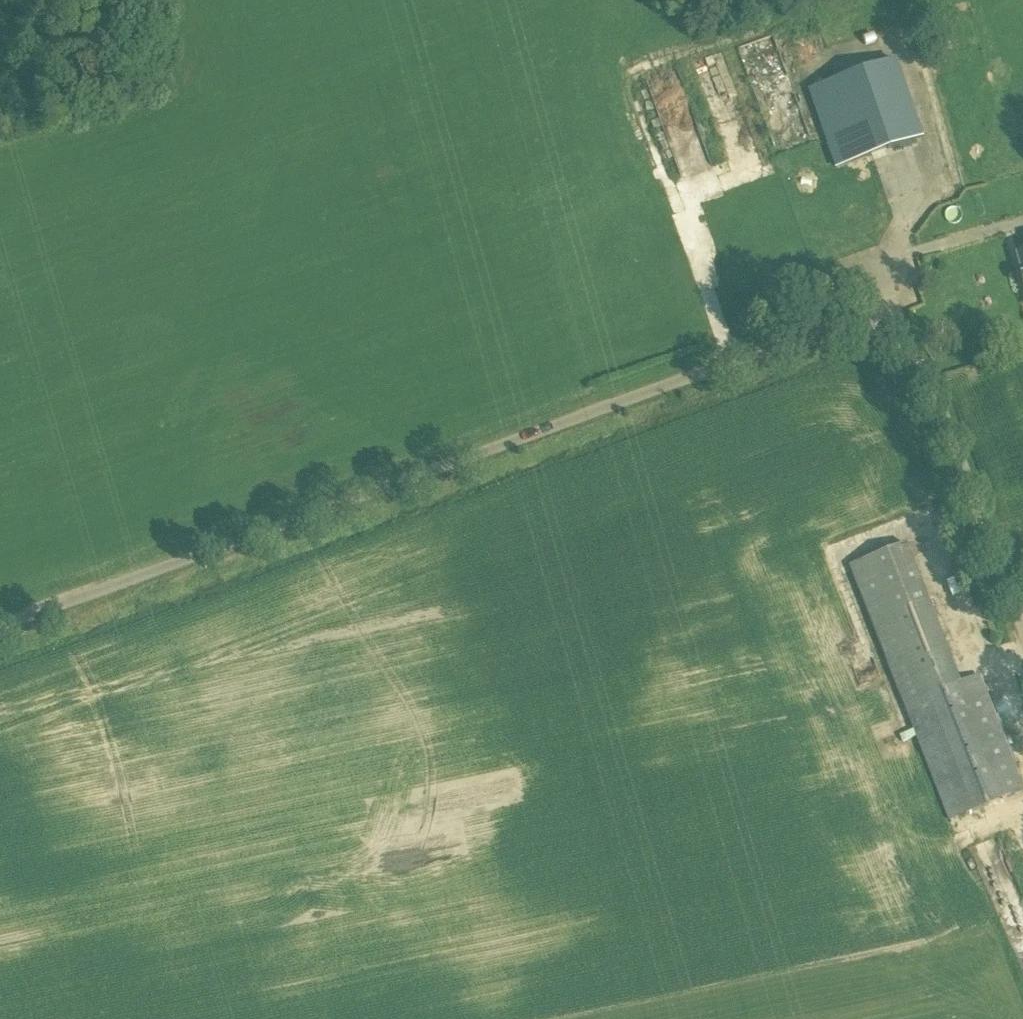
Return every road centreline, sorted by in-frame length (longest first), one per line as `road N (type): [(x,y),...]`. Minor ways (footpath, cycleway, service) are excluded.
road 1 (unclassified): [(0,617),(842,320),(910,344),(1022,635)]

